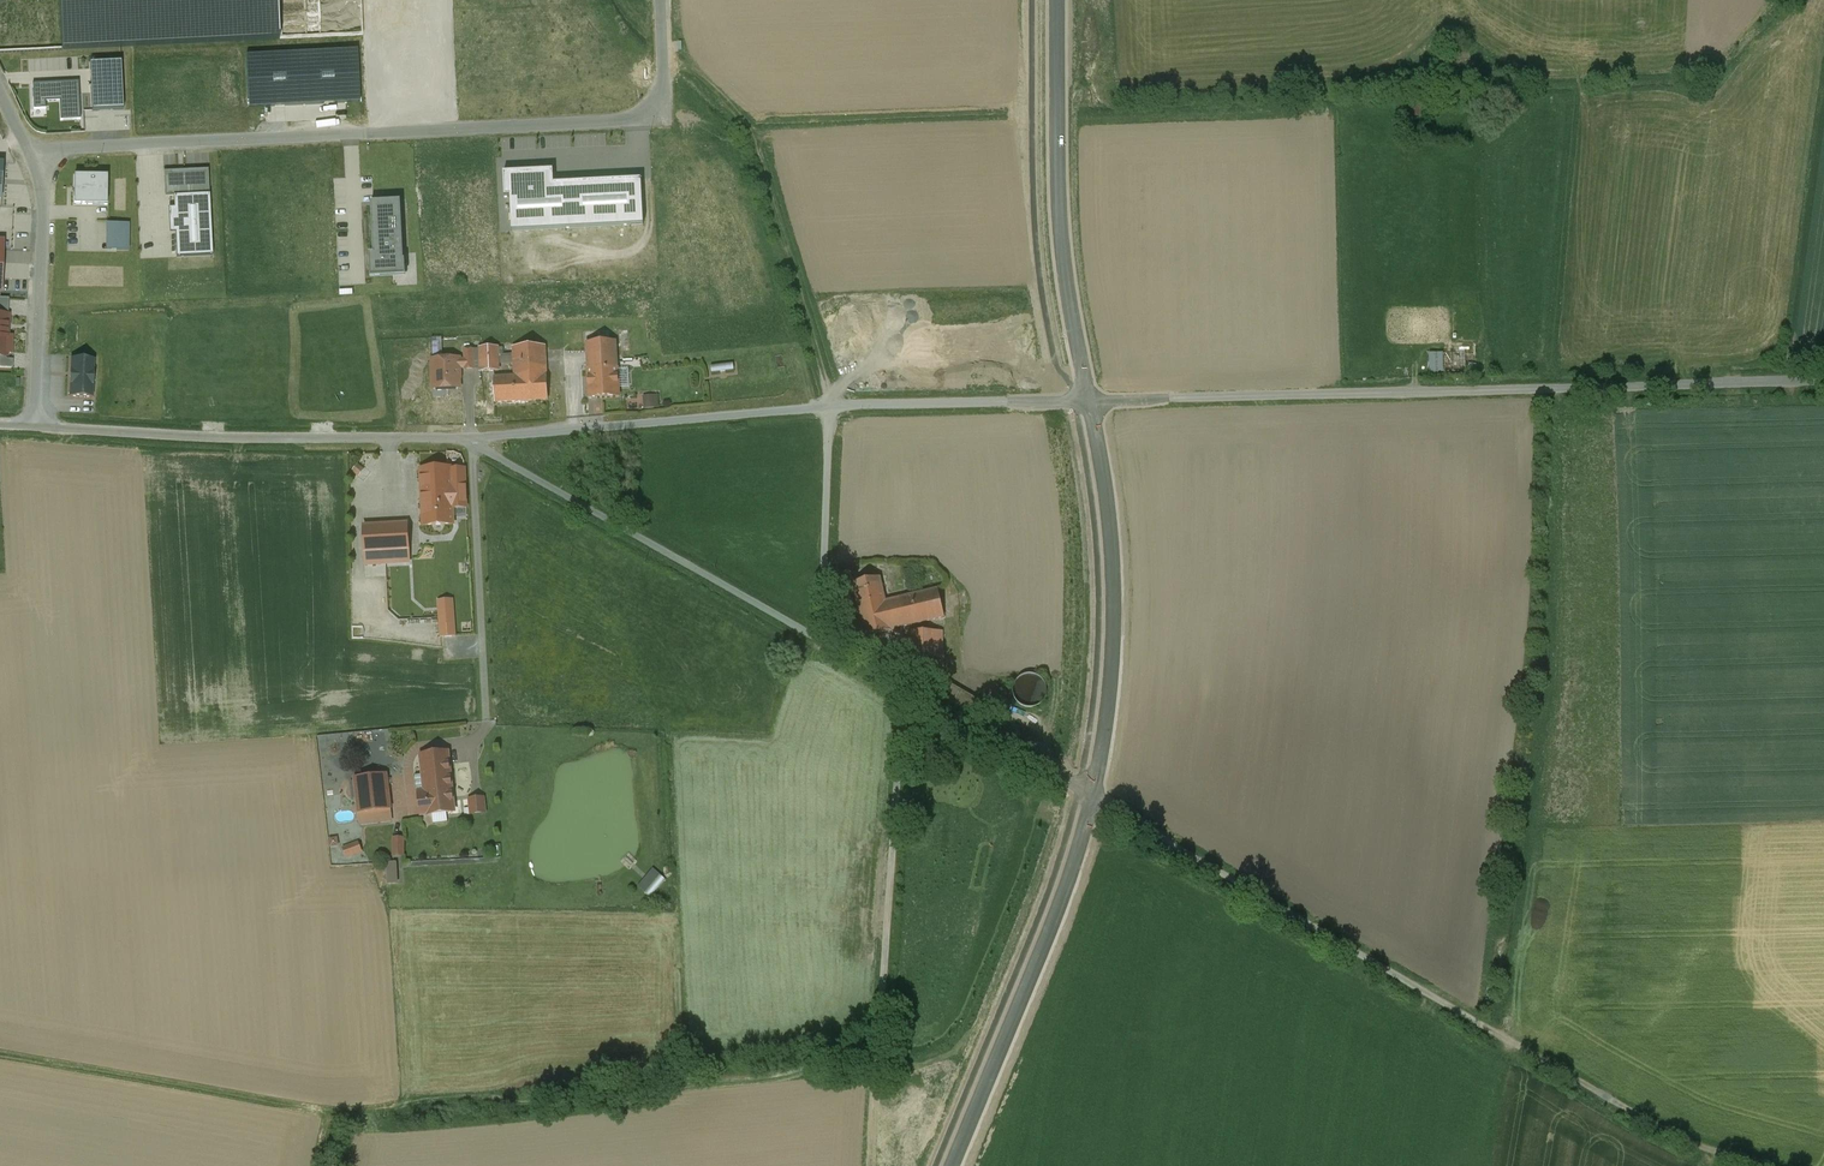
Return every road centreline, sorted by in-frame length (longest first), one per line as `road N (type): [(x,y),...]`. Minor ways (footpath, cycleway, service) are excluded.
road 1 (unclassified): [(1089,400),(1823,381)]
road 2 (unclassified): [(661,0),(661,78),(649,104),(629,117),(33,154)]
road 3 (unclassified): [(1091,798),(1509,1042)]
road 4 (unclassified): [(40,427),(462,439)]
road 5 (unclassified): [(462,439),(824,643)]
road 6 (track): [(830,407),(749,131),(662,52)]
road 7 (tertiary): [(1089,400),(1066,275),(1056,0)]
road 8 (tertiary): [(1091,798),(1115,621),(1089,400)]
road 9 (tertiary): [(953,1165),(1091,798)]
road 10 (unclassified): [(462,439),(830,407)]
road 11 (unclassified): [(824,643),(1091,798)]
road 12 (track): [(1509,1042),(1683,1142),(1765,1165)]
road 13 (unclassified): [(33,154),(43,174),(40,427)]
road 14 (unclassified): [(830,407),(1089,400)]
road 15 (unclassified): [(830,407),(824,643)]
road 16 (track): [(1459,0),(1482,35),(1570,70),(1585,86),(1584,99)]

